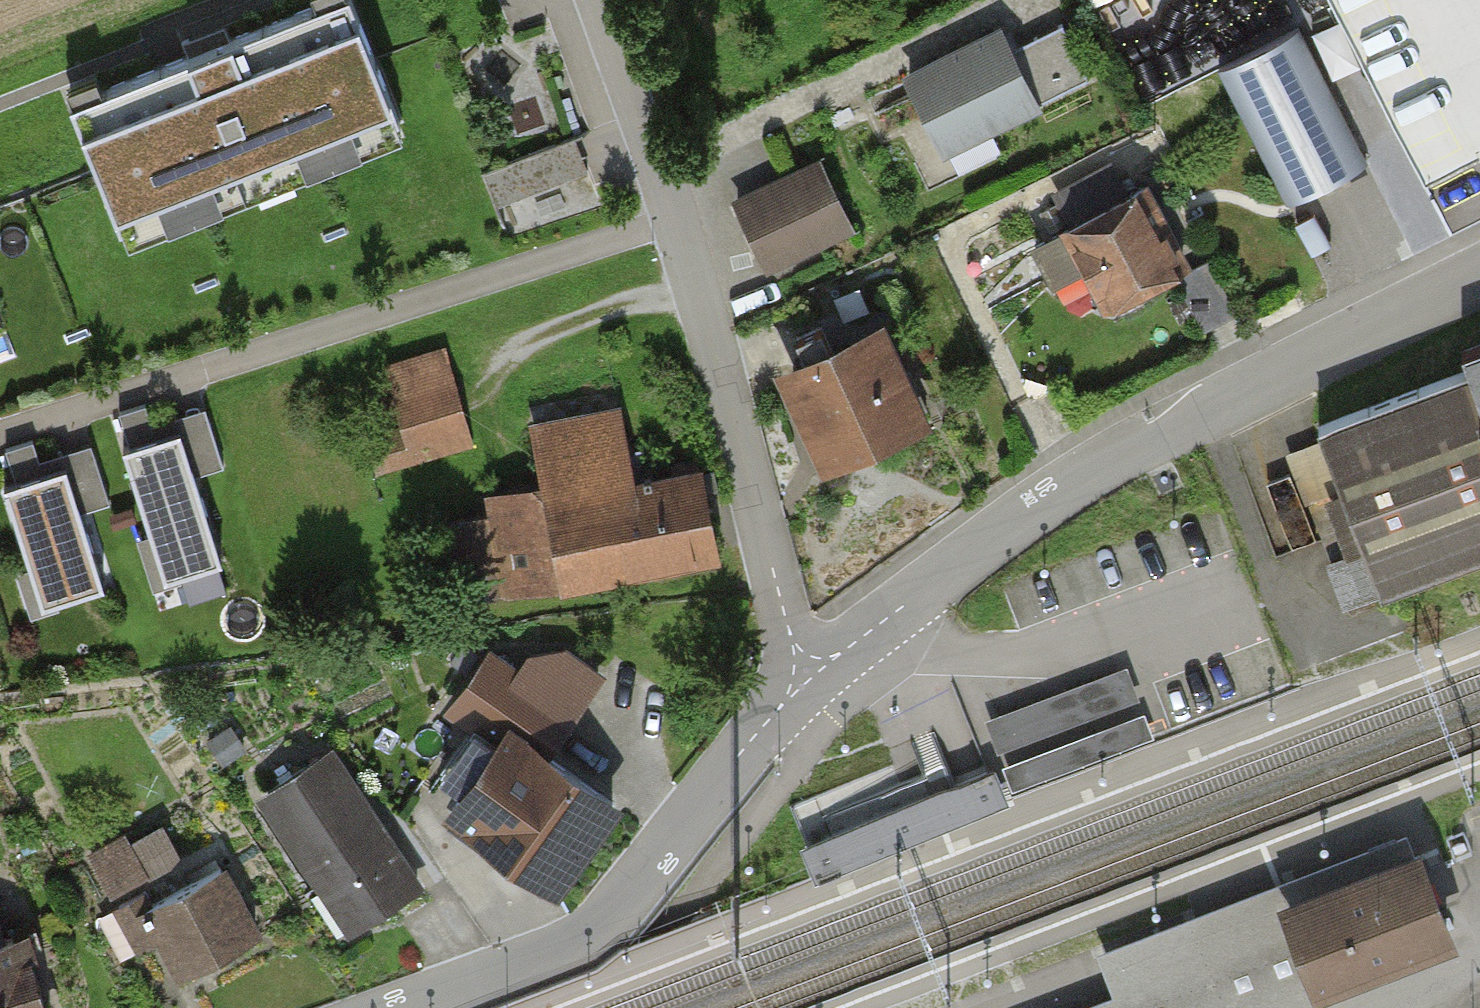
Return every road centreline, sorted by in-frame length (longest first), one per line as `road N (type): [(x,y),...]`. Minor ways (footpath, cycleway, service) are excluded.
road 1 (residential): [(1479,272),(1089,474),(841,641),(804,670),(643,887),(585,937),(425,1007)]
road 2 (track): [(581,0),(699,287),(804,670)]
road 3 (track): [(478,394),(531,338),(622,303),(699,287)]

